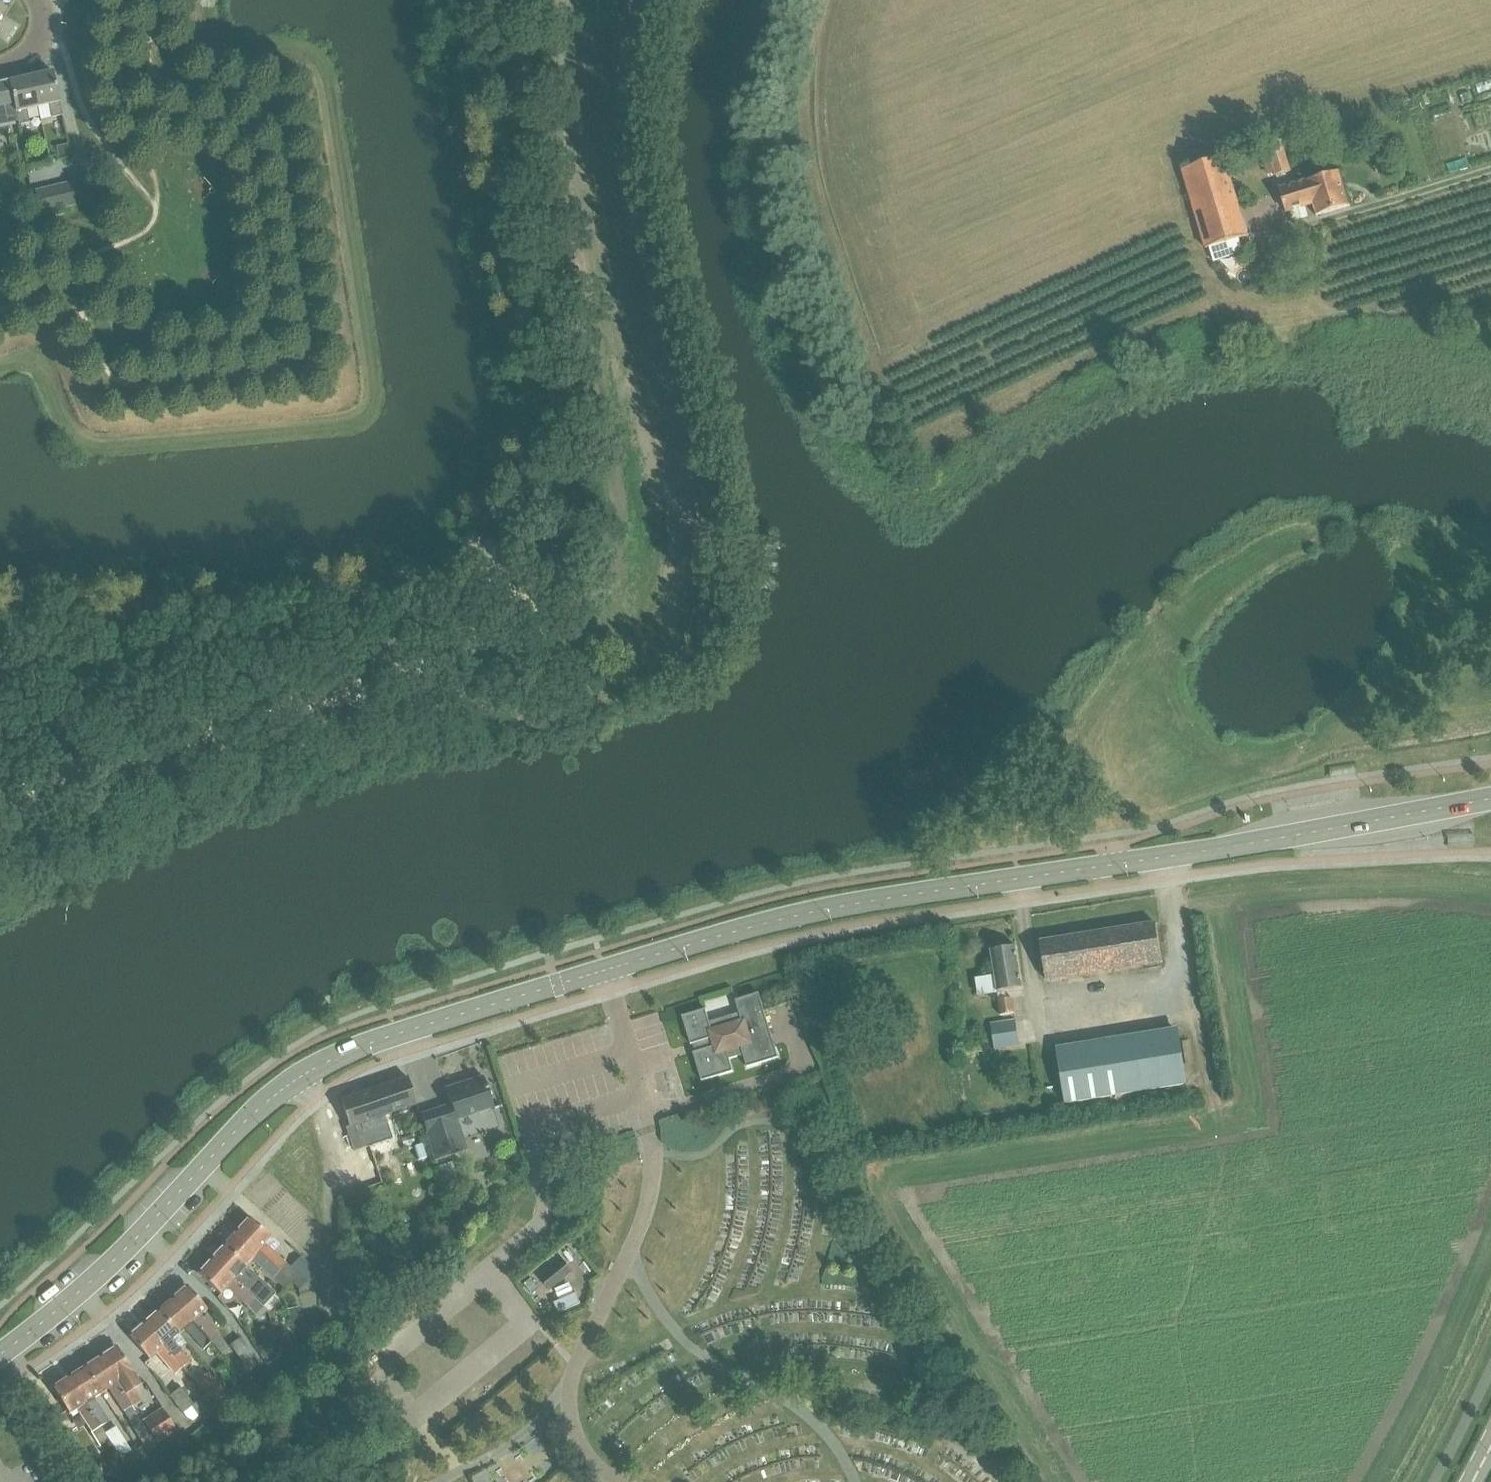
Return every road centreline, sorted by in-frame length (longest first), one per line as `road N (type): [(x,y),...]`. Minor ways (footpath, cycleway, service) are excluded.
road 1 (tertiary): [(0,1355),(115,1259),(260,1107),(366,1044),(815,911),(1490,798)]
road 2 (track): [(0,797),(172,739),(315,704),(435,657),(560,580),(586,542),(593,503),(587,426),(549,167),(541,0)]

